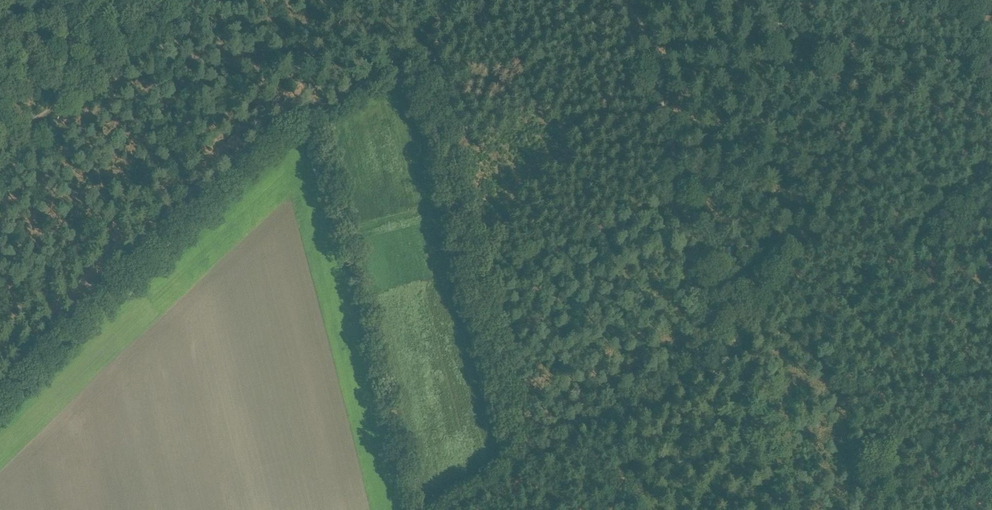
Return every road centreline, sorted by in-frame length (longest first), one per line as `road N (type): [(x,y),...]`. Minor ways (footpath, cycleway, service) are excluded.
road 1 (track): [(632,0),(711,324),(738,509)]
road 2 (track): [(729,0),(826,42),(943,54),(991,87)]
road 3 (track): [(158,0),(0,161)]

